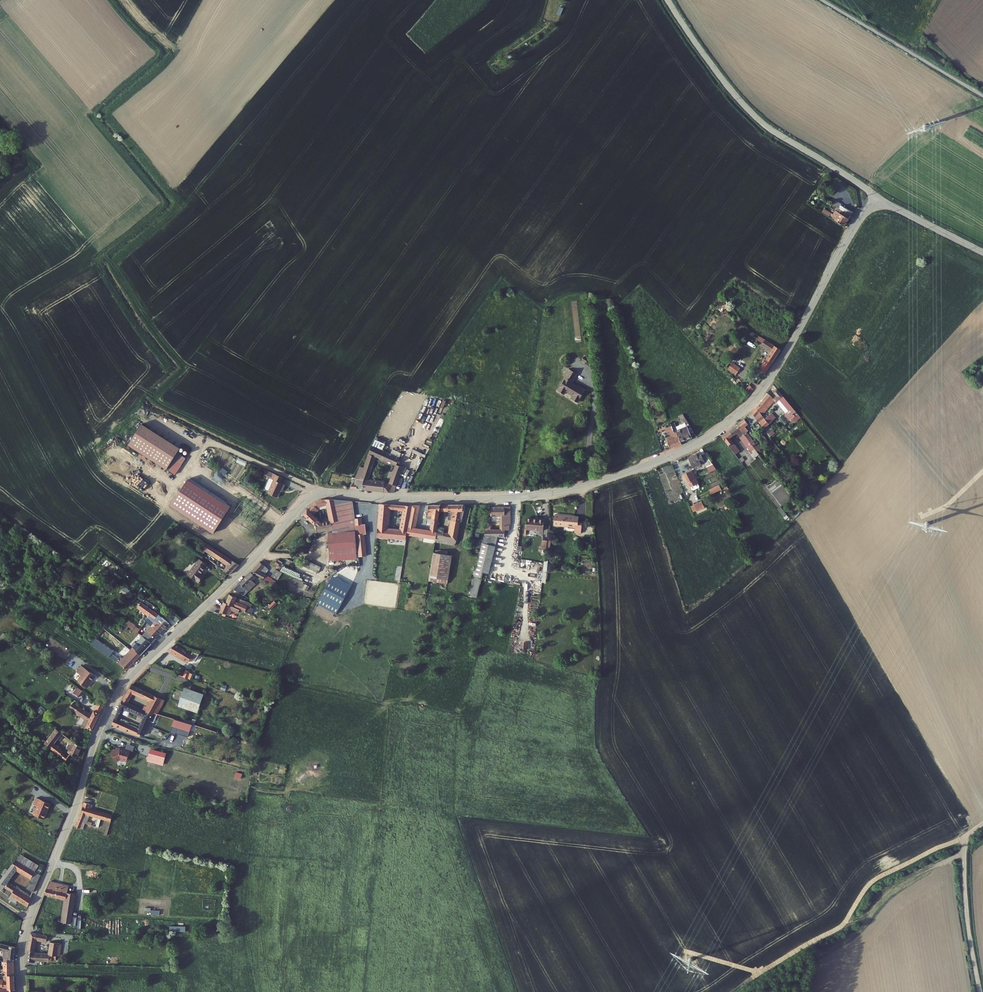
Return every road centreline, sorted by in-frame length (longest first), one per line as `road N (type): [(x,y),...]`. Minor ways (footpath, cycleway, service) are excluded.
road 1 (residential): [(875,195),(770,379),(699,443),(551,493),(327,493),(304,503),(121,688),(28,922),(22,991)]
road 2 (unclassified): [(875,195),(758,120),(668,0)]
road 3 (track): [(979,991),(964,866),(965,837),(982,823)]
road 4 (unclassified): [(982,252),(875,195)]

